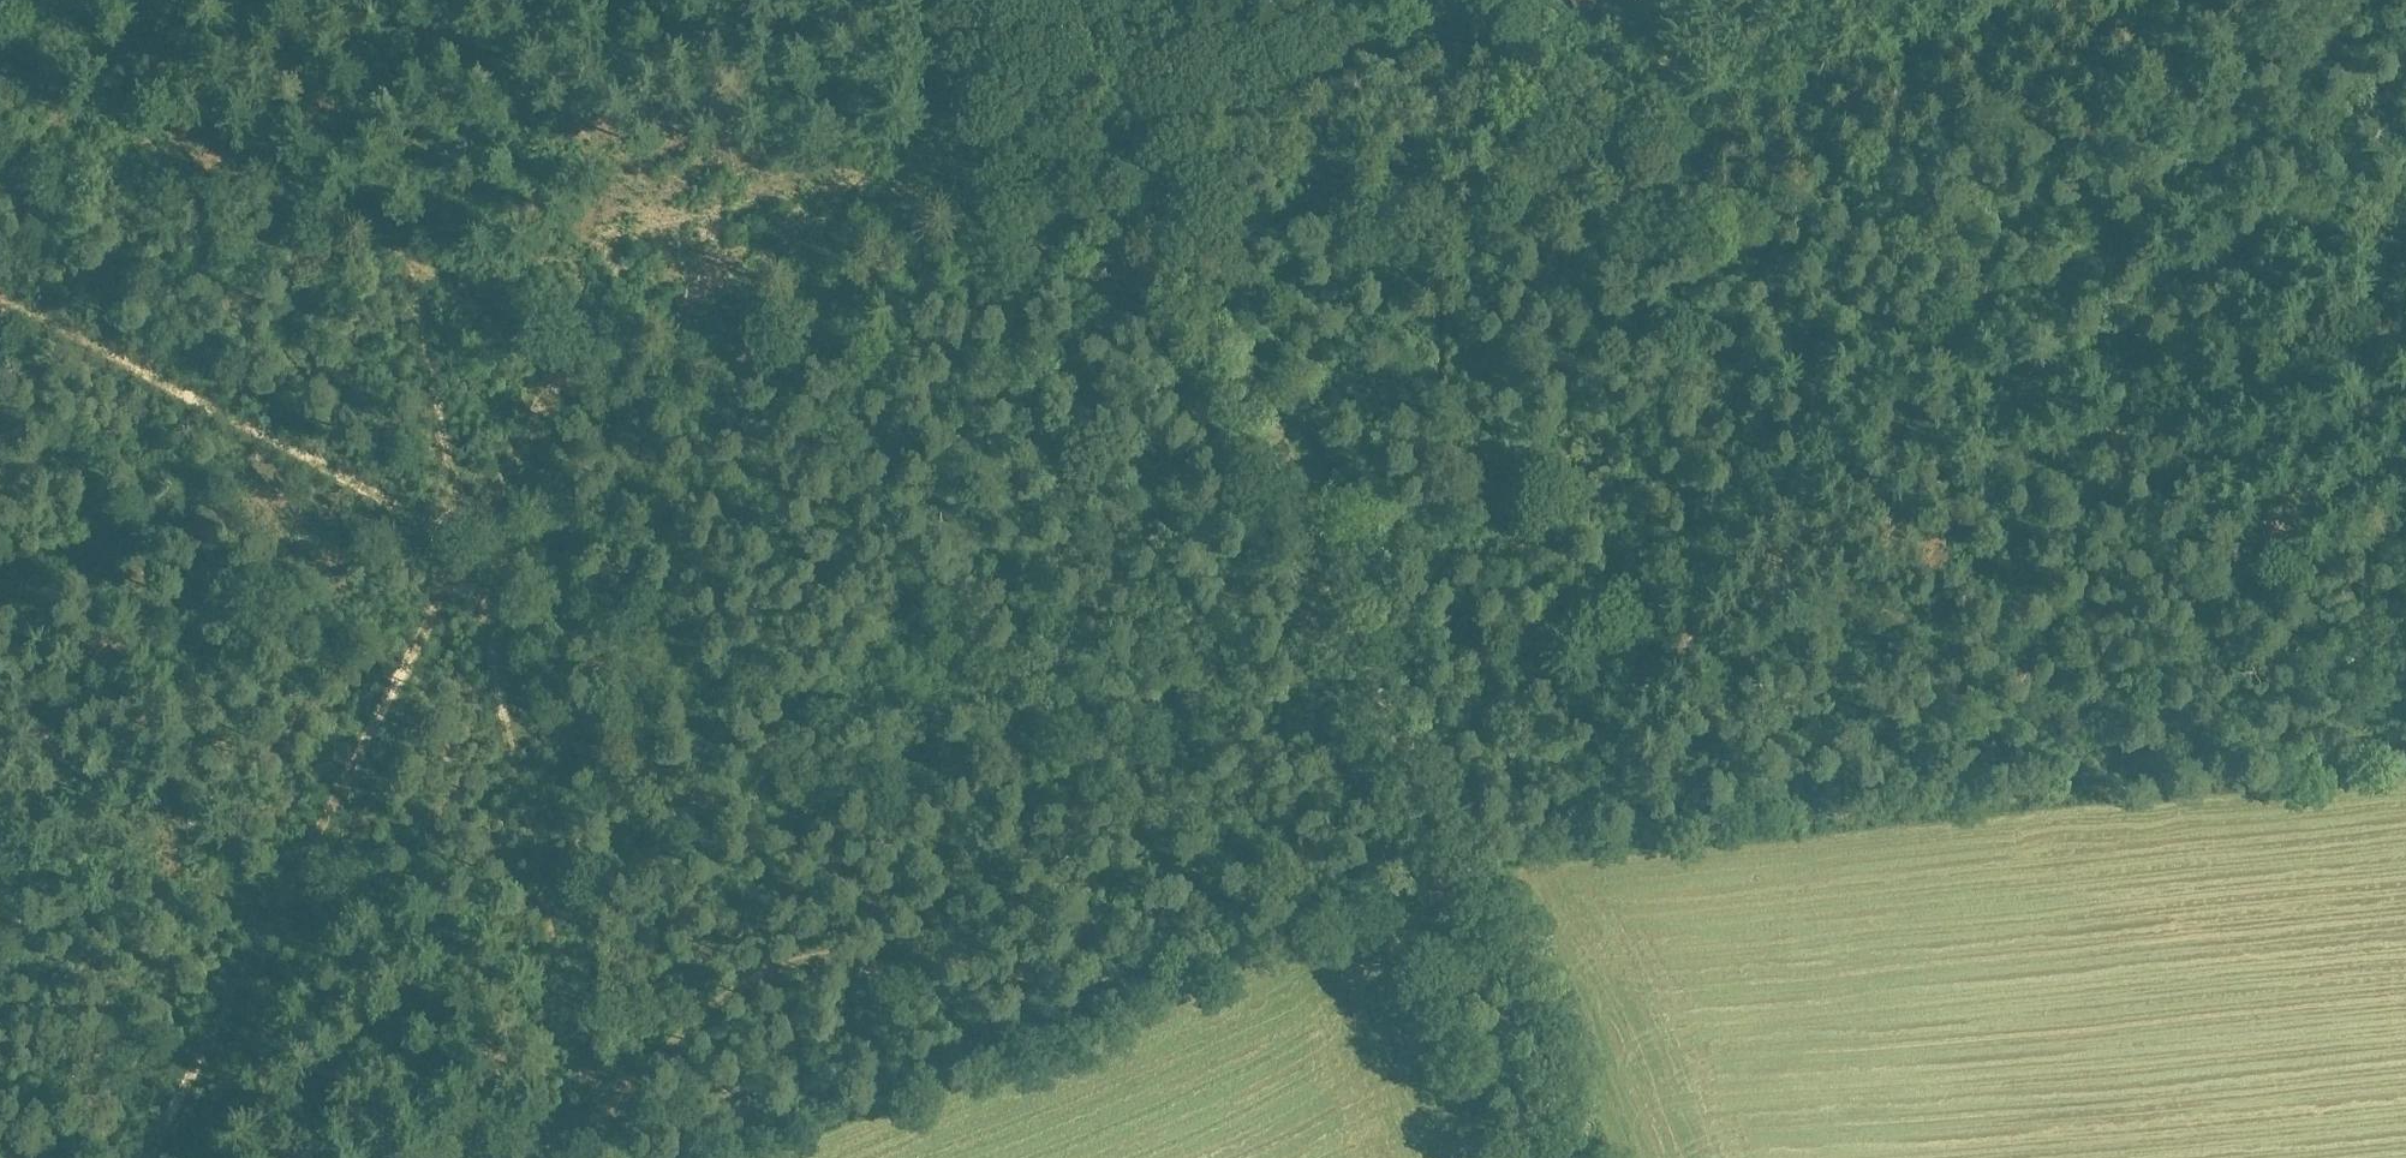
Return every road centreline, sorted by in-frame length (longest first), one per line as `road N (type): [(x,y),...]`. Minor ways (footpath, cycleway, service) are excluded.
road 1 (track): [(142,1157),(446,582),(436,563),(435,520),(531,439),(574,375),(451,278),(245,190),(90,204),(38,158),(0,139)]
road 2 (track): [(1113,0),(1403,759)]
road 3 (track): [(476,581),(609,1127)]
road 4 (track): [(0,298),(435,520)]
road 5 (track): [(1403,759),(1557,1157)]
road 6 (track): [(1152,101),(1414,0)]
road 7 (track): [(455,505),(429,267)]
road 8 (track): [(446,582),(486,580),(503,568),(509,456)]

